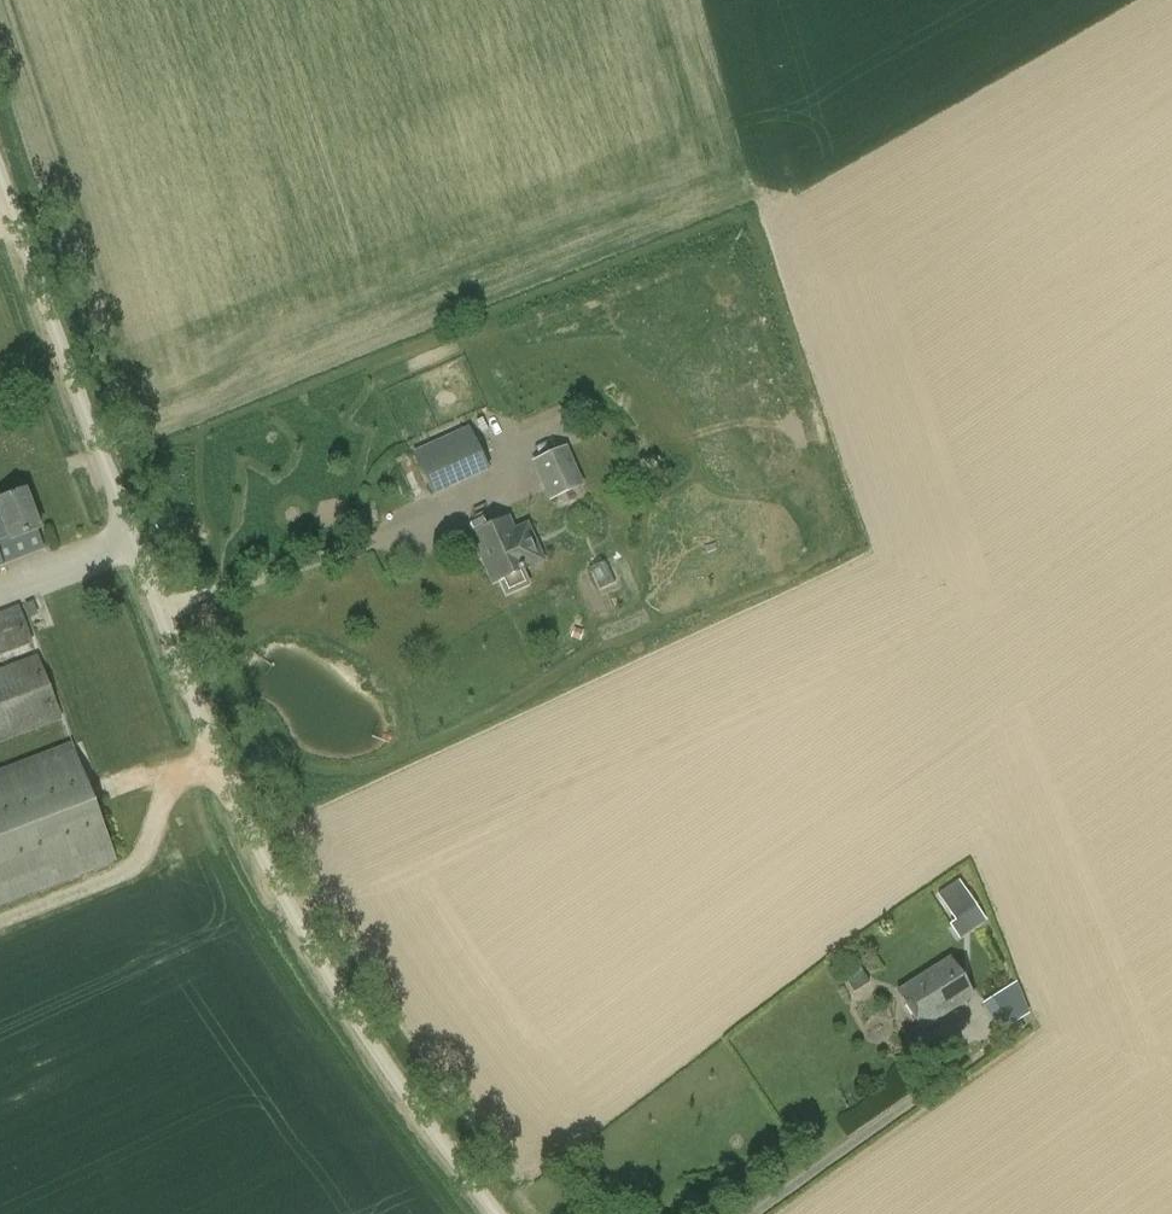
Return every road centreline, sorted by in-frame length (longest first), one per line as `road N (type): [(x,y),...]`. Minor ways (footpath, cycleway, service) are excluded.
road 1 (unclassified): [(498,1213),(308,970),(257,874),(0,182)]

